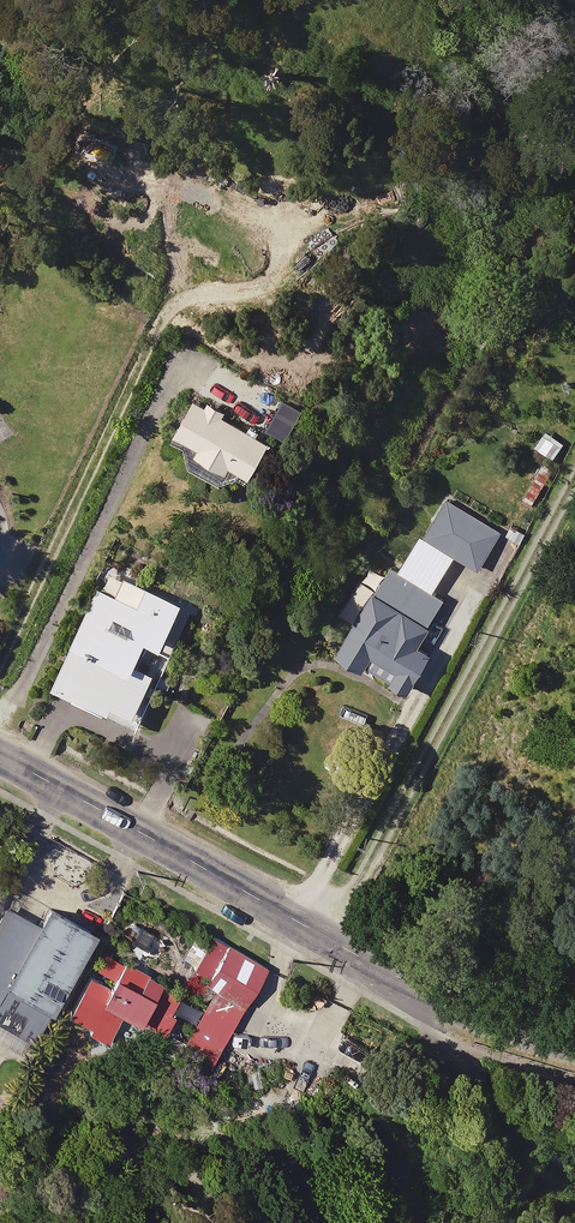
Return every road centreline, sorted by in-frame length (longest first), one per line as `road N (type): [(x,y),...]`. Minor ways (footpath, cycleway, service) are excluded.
road 1 (unclassified): [(0,757),(341,943),(574,1042)]

